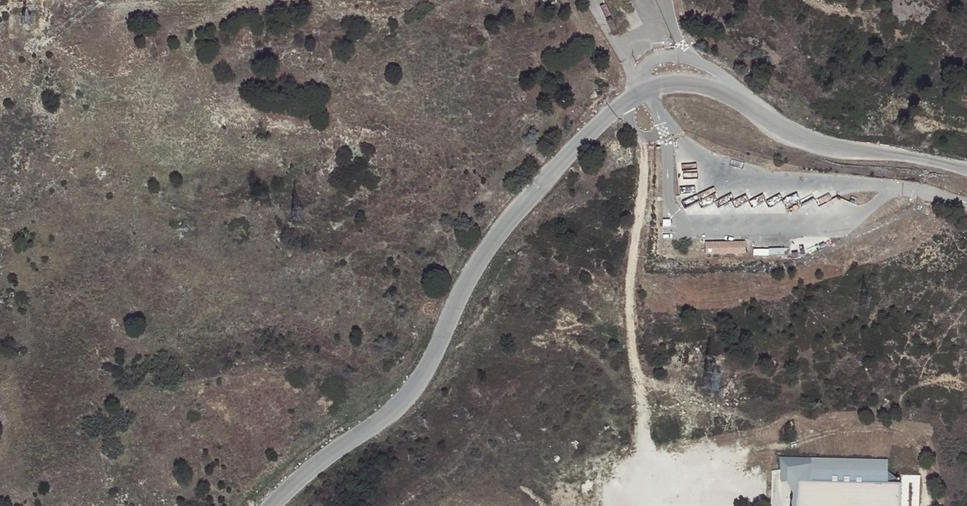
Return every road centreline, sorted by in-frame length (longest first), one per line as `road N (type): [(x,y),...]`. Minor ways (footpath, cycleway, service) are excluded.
road 1 (unclassified): [(966,168),(808,142),(718,90),(668,84),(646,91),(598,125),(513,217),(474,271),(413,392),(273,505)]

